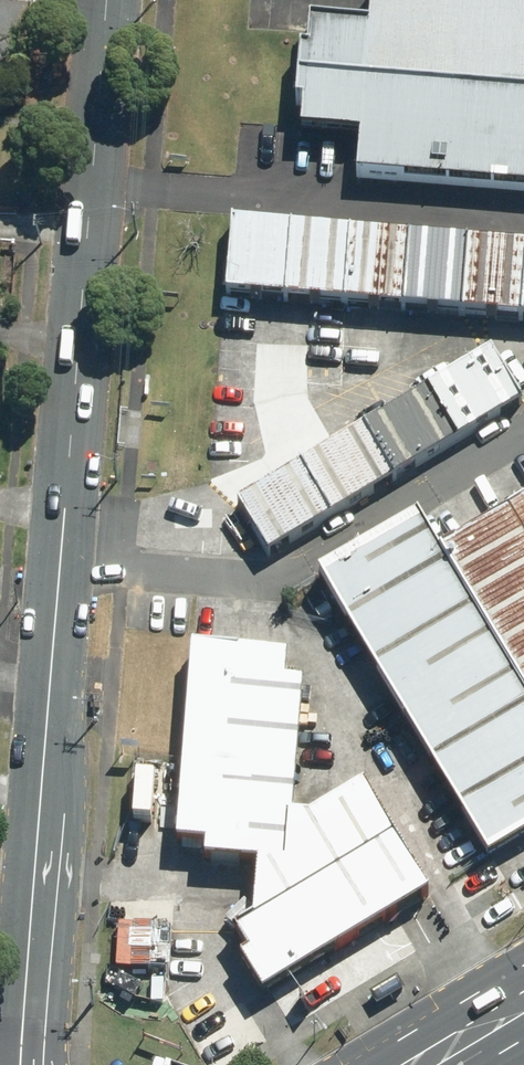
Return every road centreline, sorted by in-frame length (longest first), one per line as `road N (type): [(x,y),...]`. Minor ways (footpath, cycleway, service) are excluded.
road 1 (secondary): [(27,1064),(67,509),(115,0)]
road 2 (primary): [(523,989),(399,1064)]

